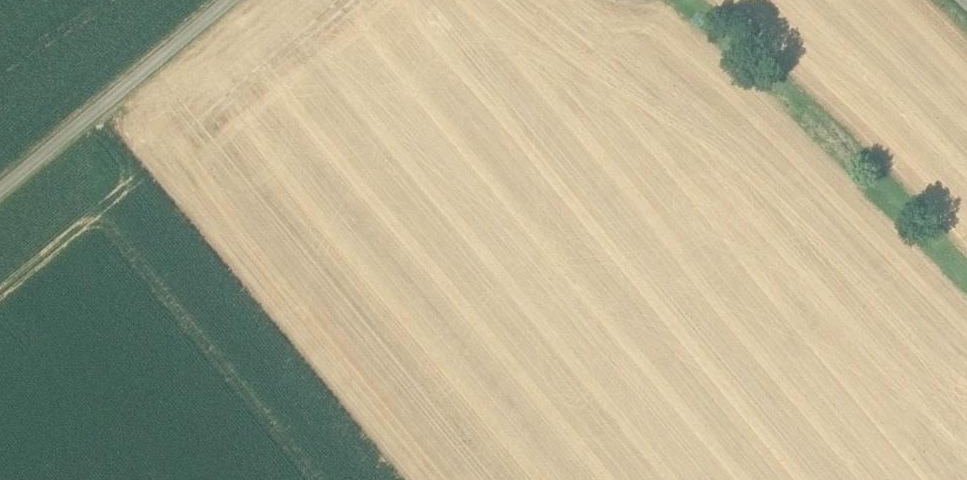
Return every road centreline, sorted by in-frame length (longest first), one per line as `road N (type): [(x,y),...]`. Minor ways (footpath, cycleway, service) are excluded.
road 1 (track): [(0,190),(231,0)]

